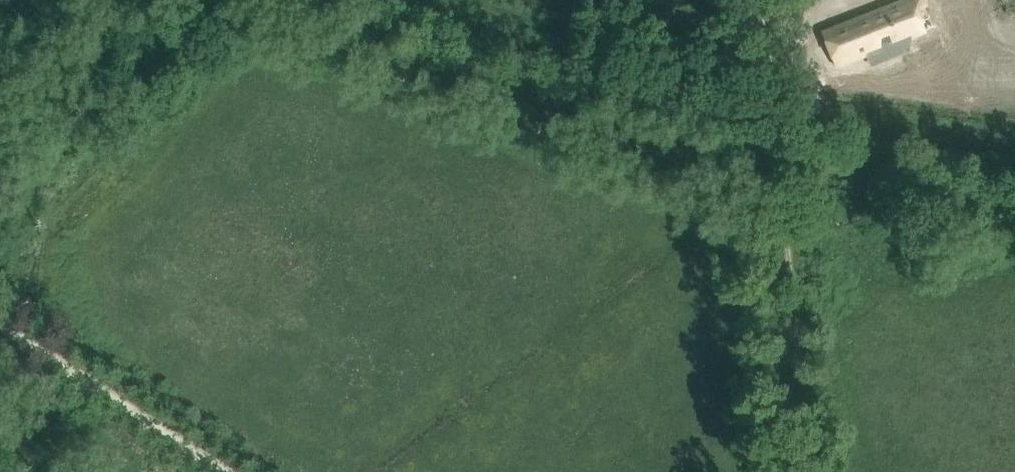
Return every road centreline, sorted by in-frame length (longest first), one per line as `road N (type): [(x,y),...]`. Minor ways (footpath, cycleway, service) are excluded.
road 1 (track): [(770,99),(718,92),(455,0)]
road 2 (track): [(225,471),(0,325)]
road 3 (track): [(781,189),(762,0)]

